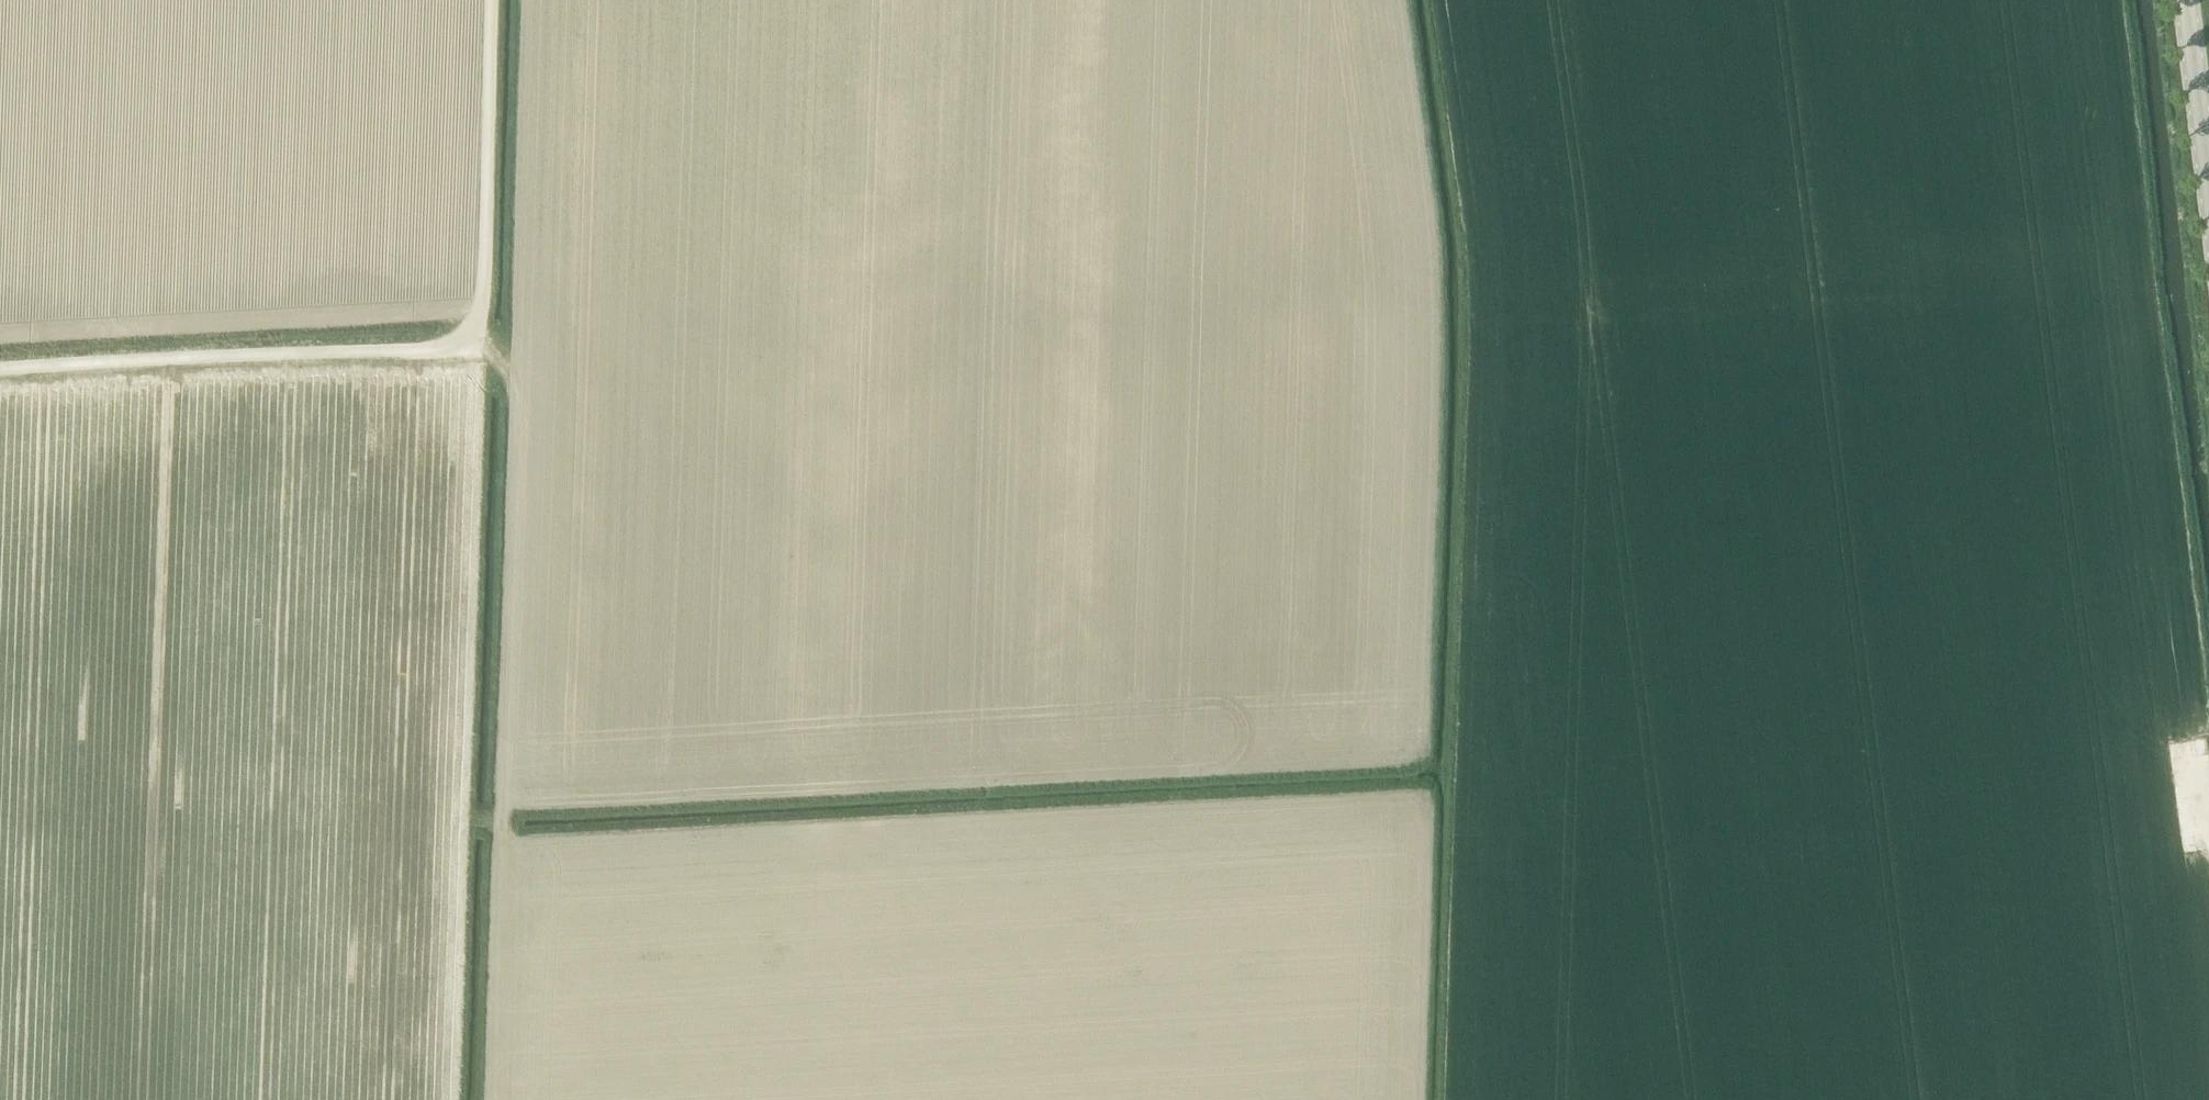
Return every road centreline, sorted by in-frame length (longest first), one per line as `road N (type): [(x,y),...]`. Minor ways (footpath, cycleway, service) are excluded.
road 1 (tertiary): [(2208,185),(2185,0)]

